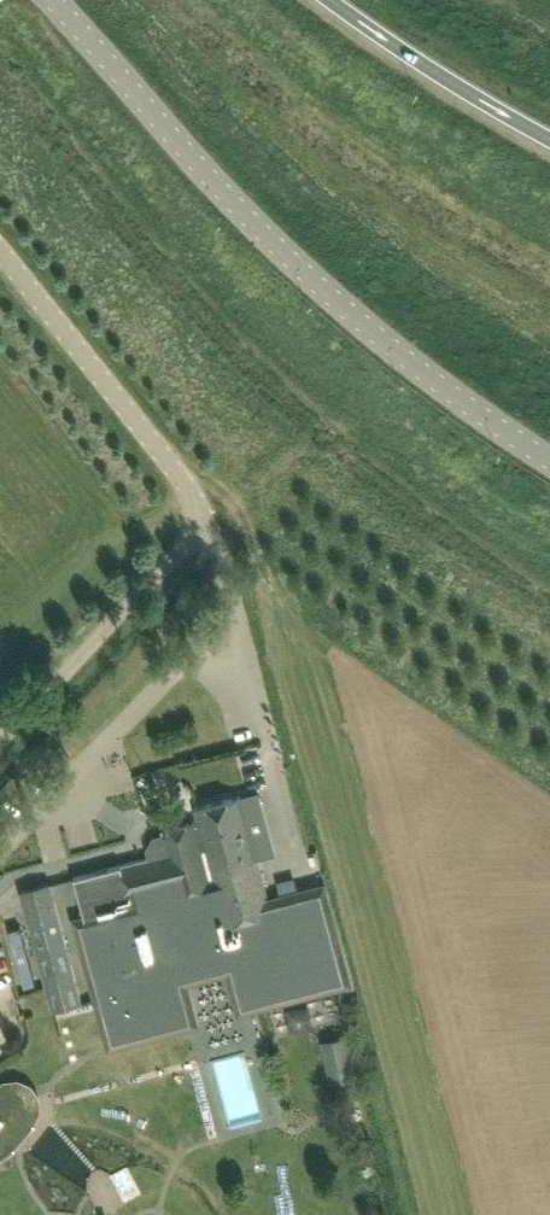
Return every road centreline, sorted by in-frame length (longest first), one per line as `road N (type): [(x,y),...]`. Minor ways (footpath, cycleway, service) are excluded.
road 1 (unclassified): [(56,0),(306,271),(409,359),(549,456)]
road 2 (unclassified): [(0,741),(208,527),(170,462),(0,250)]
road 3 (trunk): [(330,0),(549,139)]

